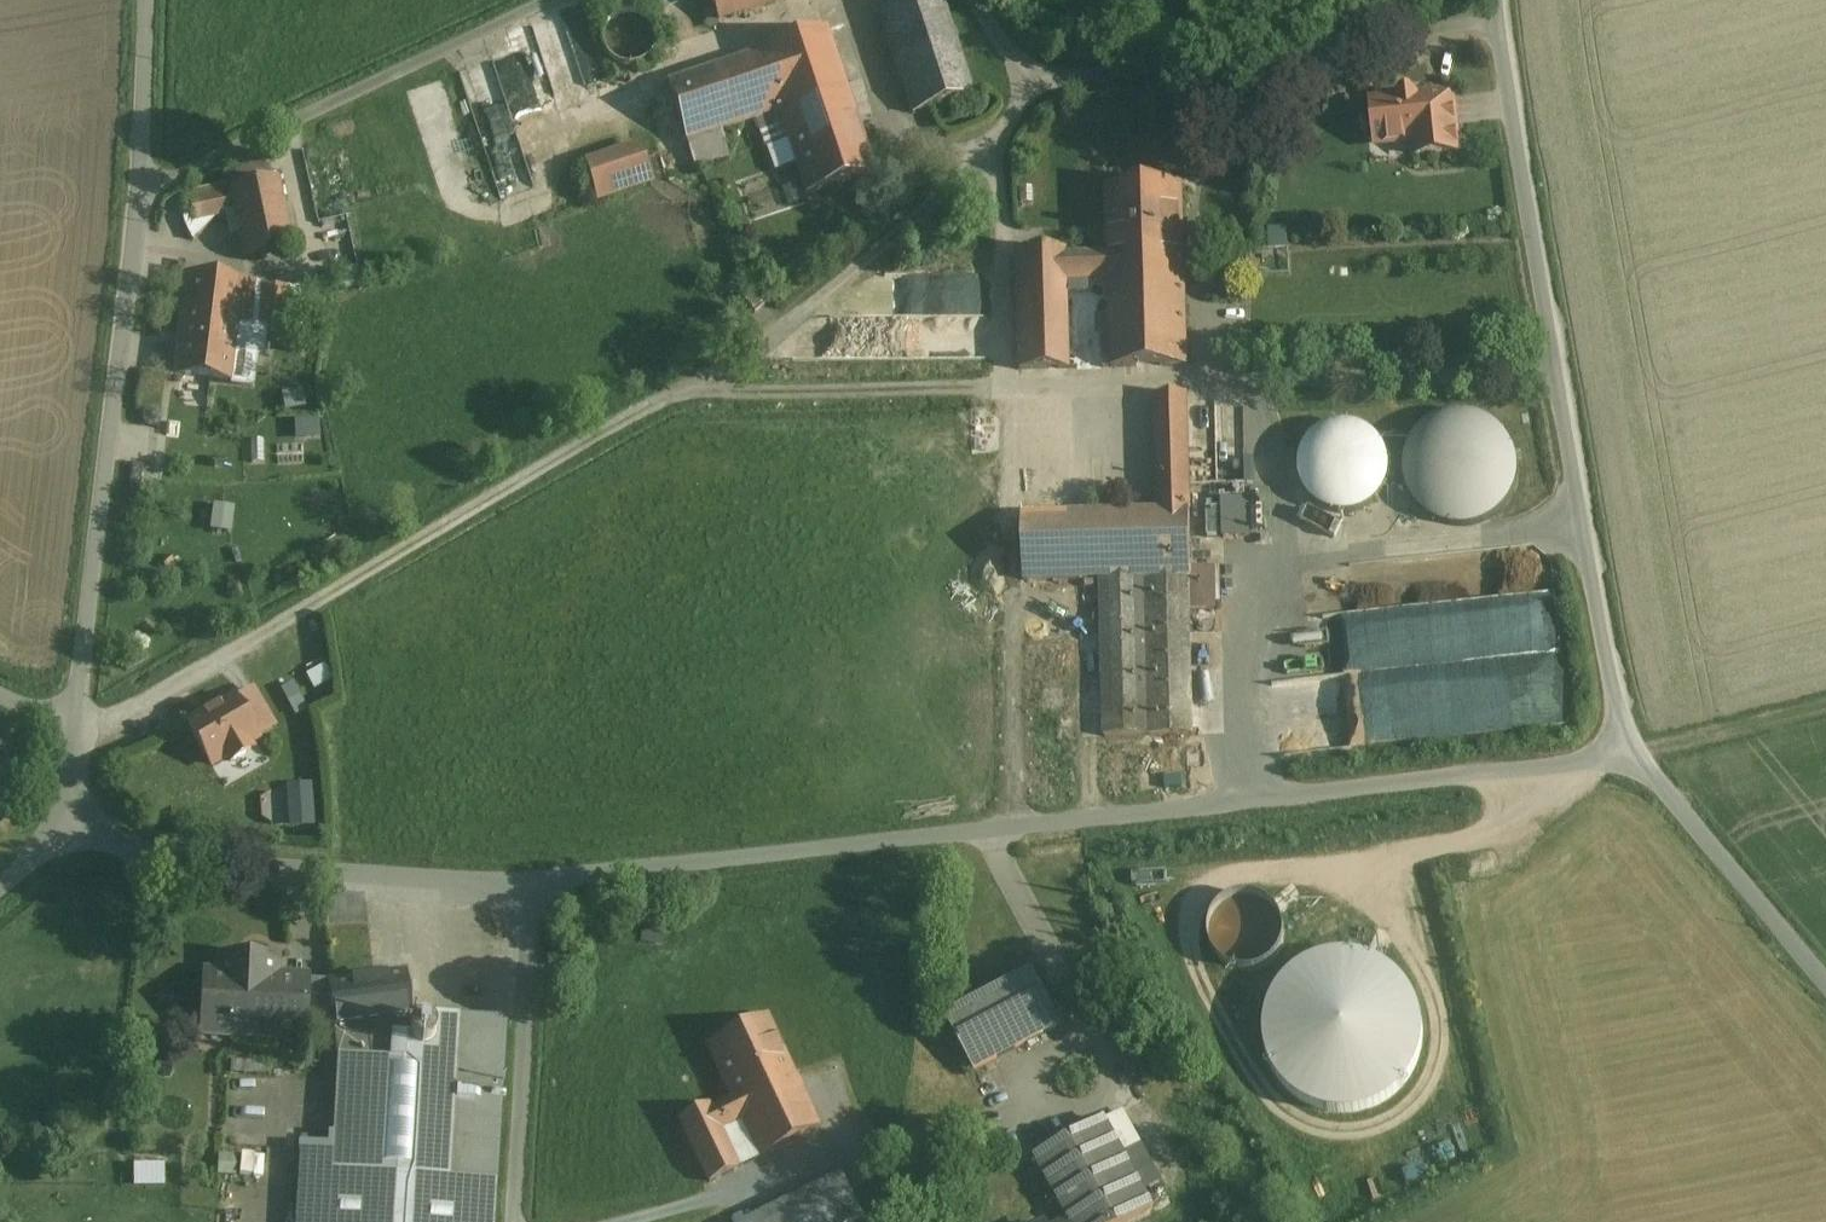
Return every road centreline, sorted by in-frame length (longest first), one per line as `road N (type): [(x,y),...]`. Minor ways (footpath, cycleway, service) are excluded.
road 1 (track): [(1051,71),(991,148),(900,239),(708,373),(108,718),(72,727)]
road 2 (unclassified): [(533,886),(982,829),(1640,762)]
road 3 (unclassified): [(1640,762),(1617,720),(1494,0)]
road 4 (unclassified): [(72,727),(126,374),(143,0)]
road 5 (unclassified): [(79,806),(105,840),(160,858),(533,886)]
road 6 (unclassified): [(515,1221),(533,886)]
road 7 (unclassified): [(1825,985),(1640,762)]
road 8 (track): [(1825,708),(1640,762)]

